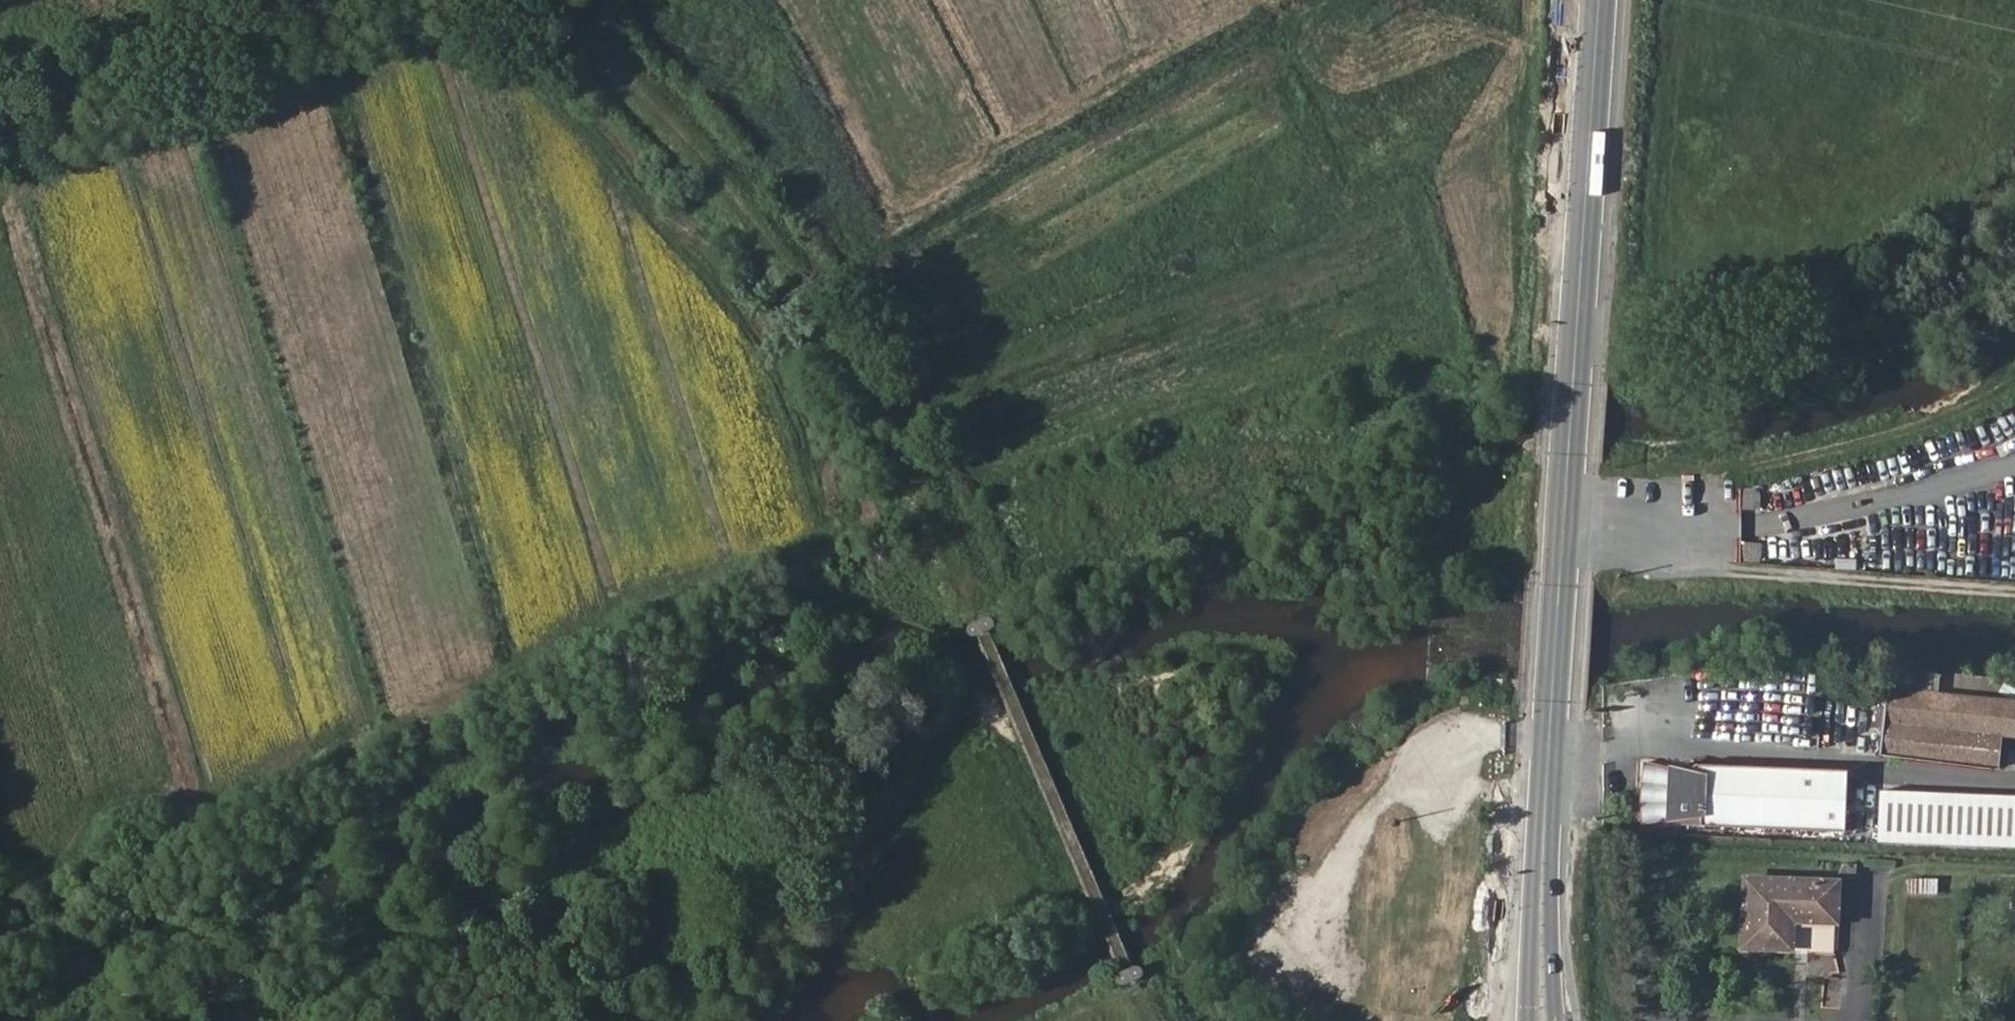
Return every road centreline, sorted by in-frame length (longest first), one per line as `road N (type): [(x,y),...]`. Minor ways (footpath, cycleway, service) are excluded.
road 1 (secondary): [(1603,0),(1543,852)]
road 2 (track): [(1732,470),(1682,494),(1644,525),(1722,574),(2014,591)]
road 3 (secondary): [(1543,852),(1527,1020)]
road 4 (secondary): [(1555,1020),(1543,852)]

